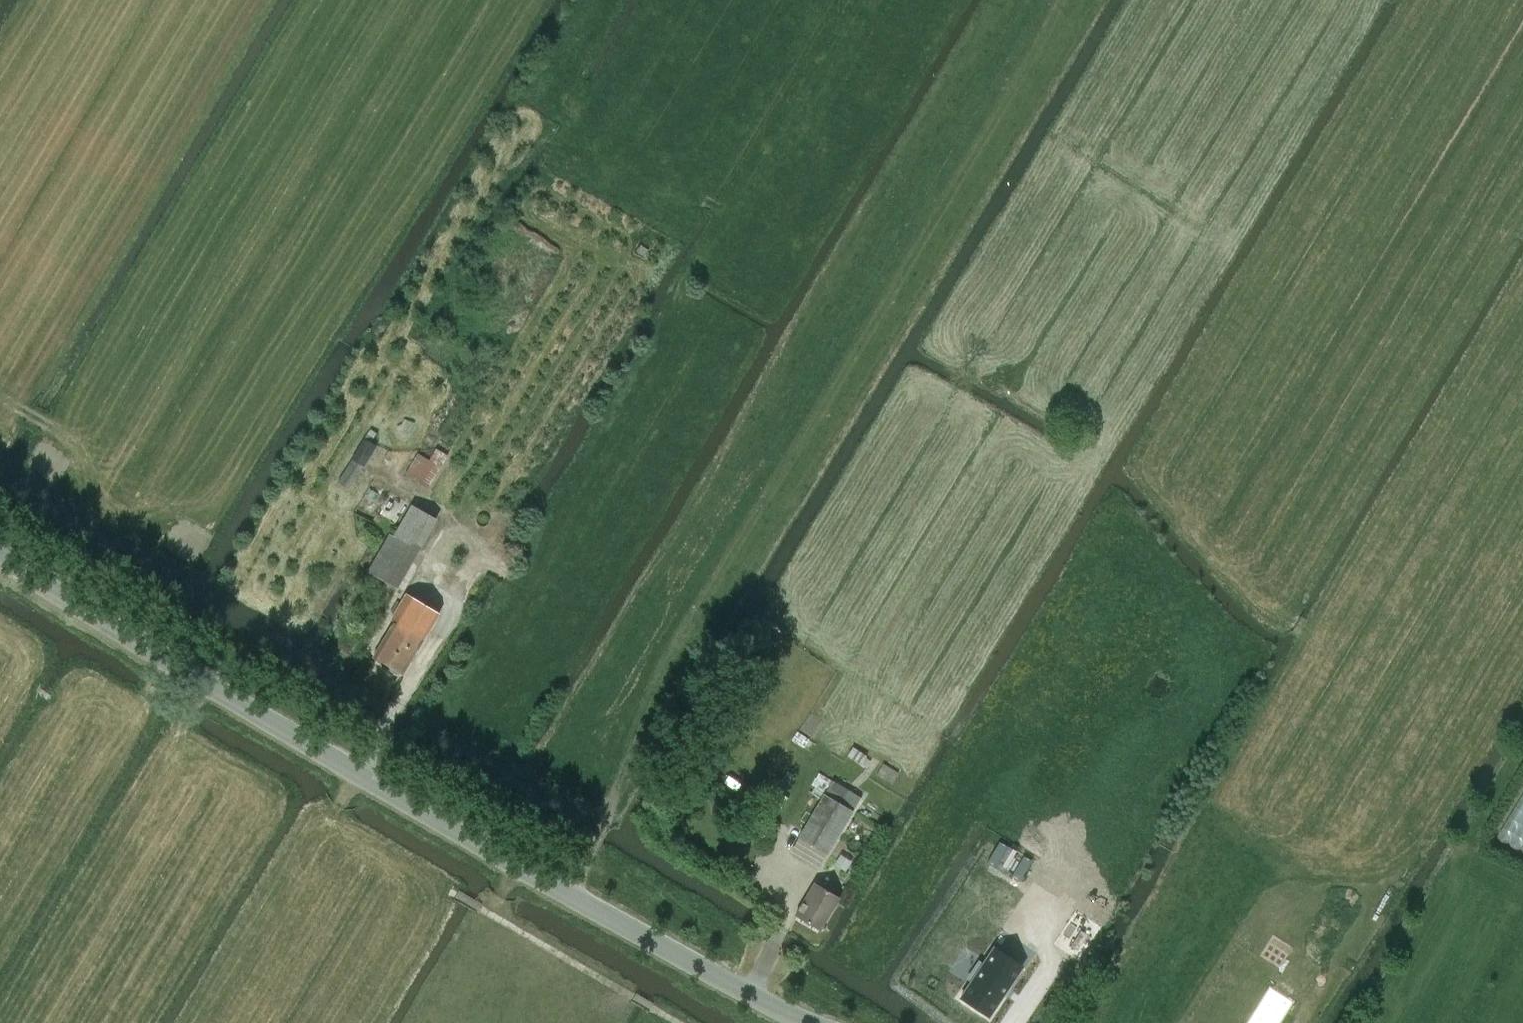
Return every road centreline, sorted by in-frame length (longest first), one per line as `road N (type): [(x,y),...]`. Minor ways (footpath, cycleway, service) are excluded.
road 1 (tertiary): [(819,1022),(757,998),(377,784),(0,555)]
road 2 (track): [(678,1022),(450,891)]

